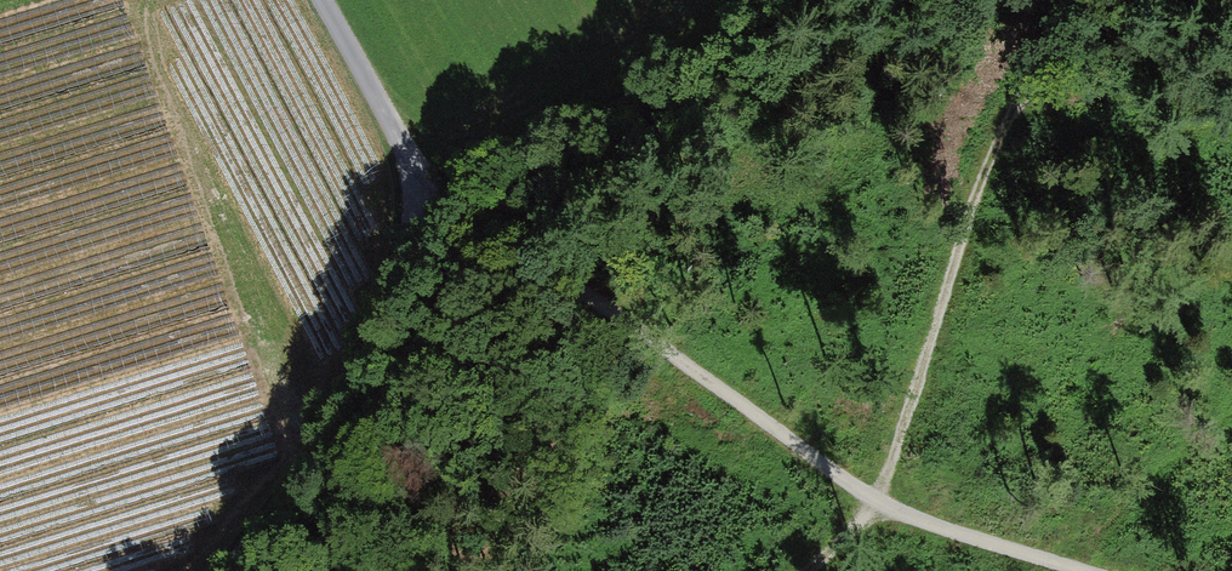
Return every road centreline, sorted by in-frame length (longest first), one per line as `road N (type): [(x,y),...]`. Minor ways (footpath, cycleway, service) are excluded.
road 1 (track): [(1091,570),(877,506),(524,253),(420,195)]
road 2 (track): [(218,570),(298,480),(385,321),(420,195)]
road 3 (track): [(420,195),(312,0)]

